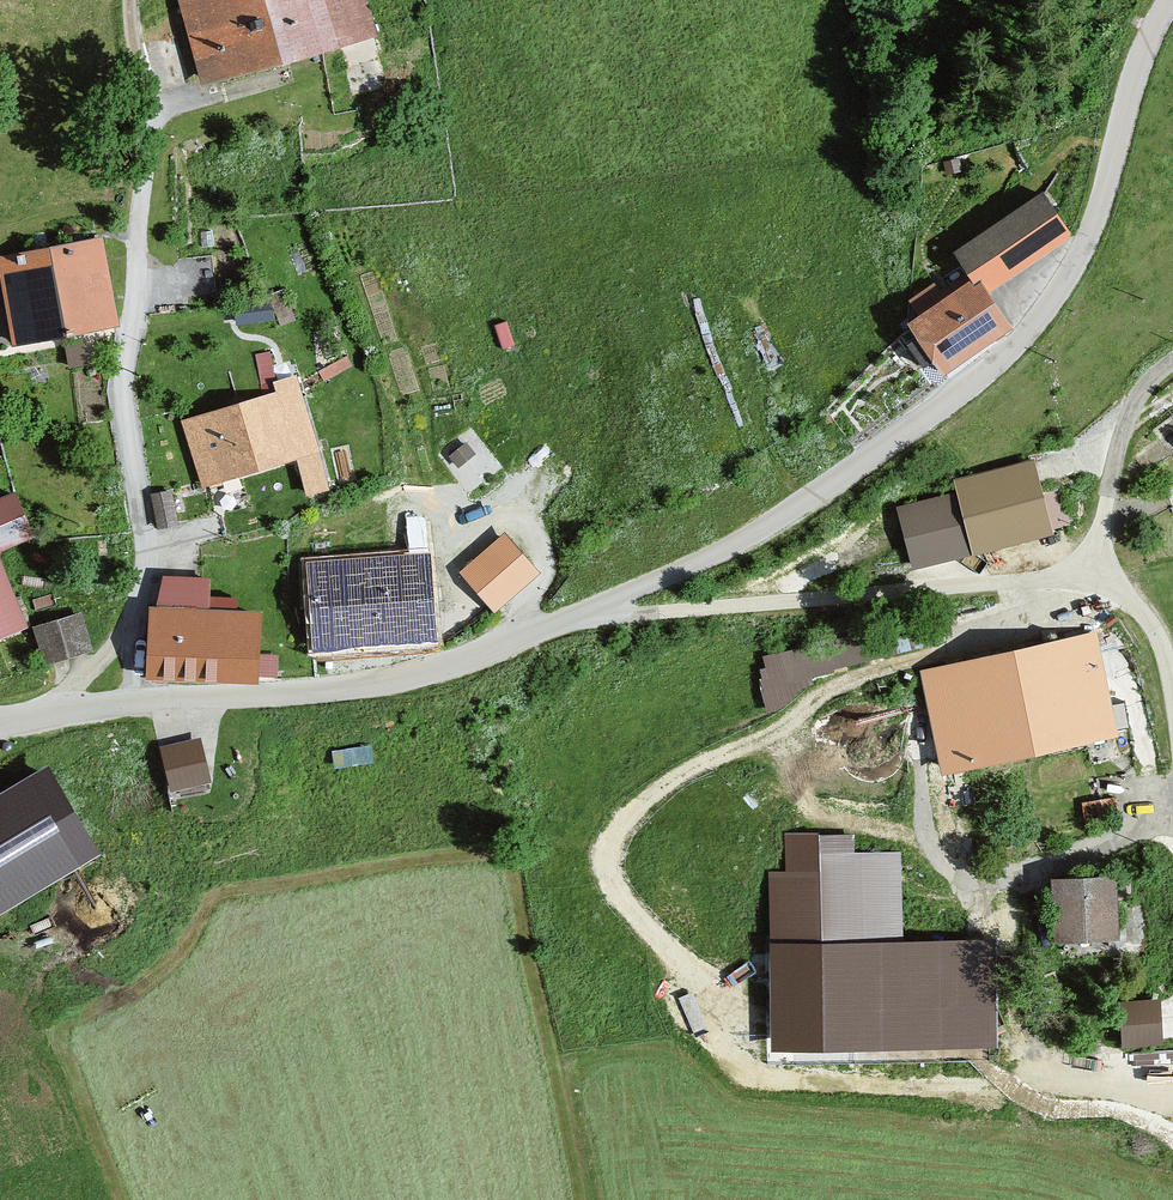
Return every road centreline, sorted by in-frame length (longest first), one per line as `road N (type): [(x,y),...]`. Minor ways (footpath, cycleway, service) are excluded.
road 1 (residential): [(571,617),(777,519),(1018,342),(1084,247),(1141,59),(1170,0)]
road 2 (residential): [(0,723),(78,707),(377,683),(571,617)]
road 3 (unclassified): [(571,617),(1094,579)]
road 4 (track): [(1094,579),(1151,622),(1172,694)]

